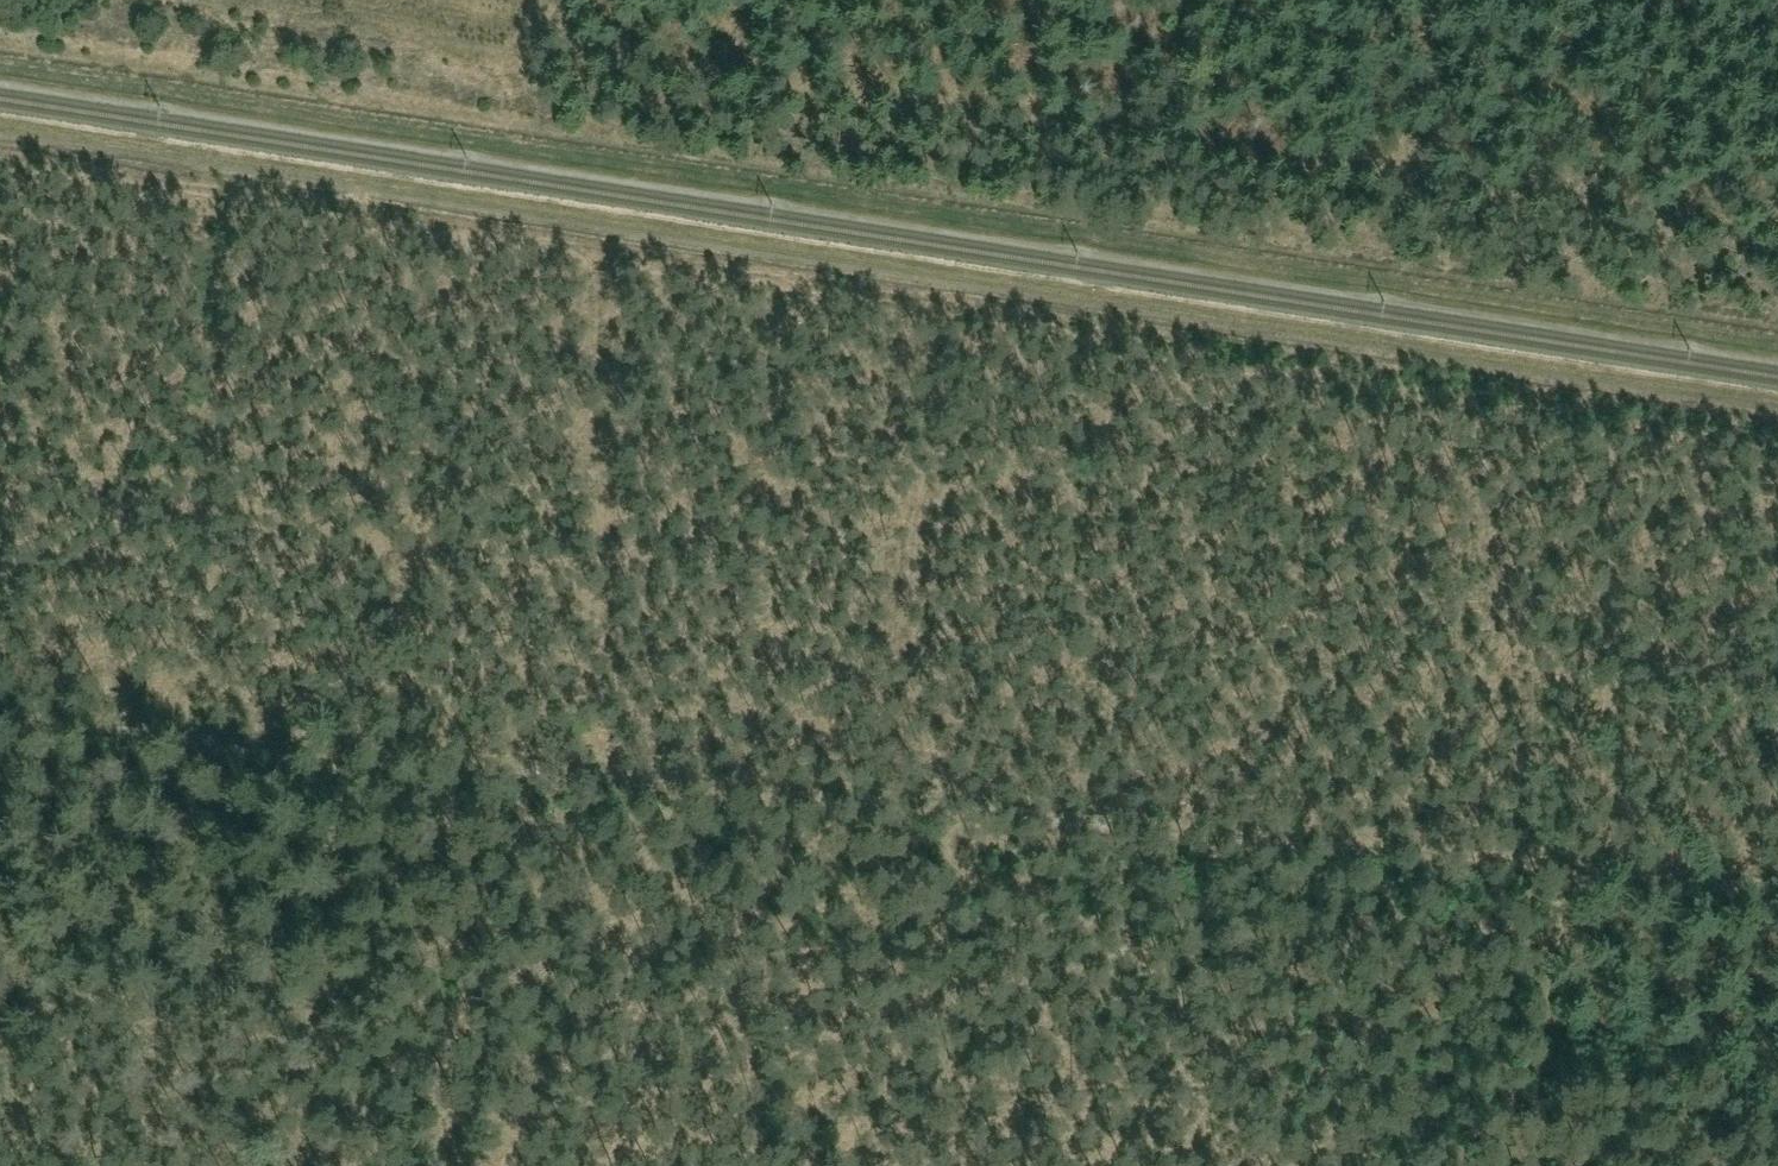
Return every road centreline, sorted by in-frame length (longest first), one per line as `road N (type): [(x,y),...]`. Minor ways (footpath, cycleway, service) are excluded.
road 1 (track): [(0,726),(1043,809),(1777,883)]
road 2 (track): [(304,1165),(346,754)]

